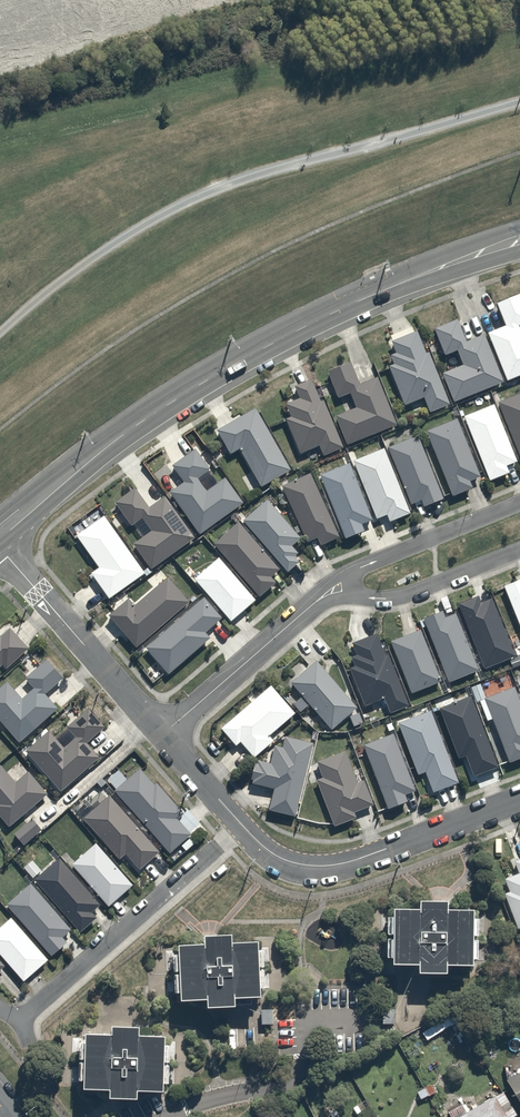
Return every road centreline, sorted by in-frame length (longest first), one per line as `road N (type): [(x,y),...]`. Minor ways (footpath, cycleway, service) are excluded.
road 1 (secondary): [(0,532),(111,442),(202,383),(334,312),(519,240)]
road 2 (residential): [(519,800),(362,859),(303,864),(259,839),(165,735)]
road 3 (residential): [(165,735),(0,546)]
road 4 (residential): [(299,618),(165,735)]
road 5 (residential): [(361,570),(519,504)]
road 6 (residential): [(519,554),(398,599),(373,599)]

